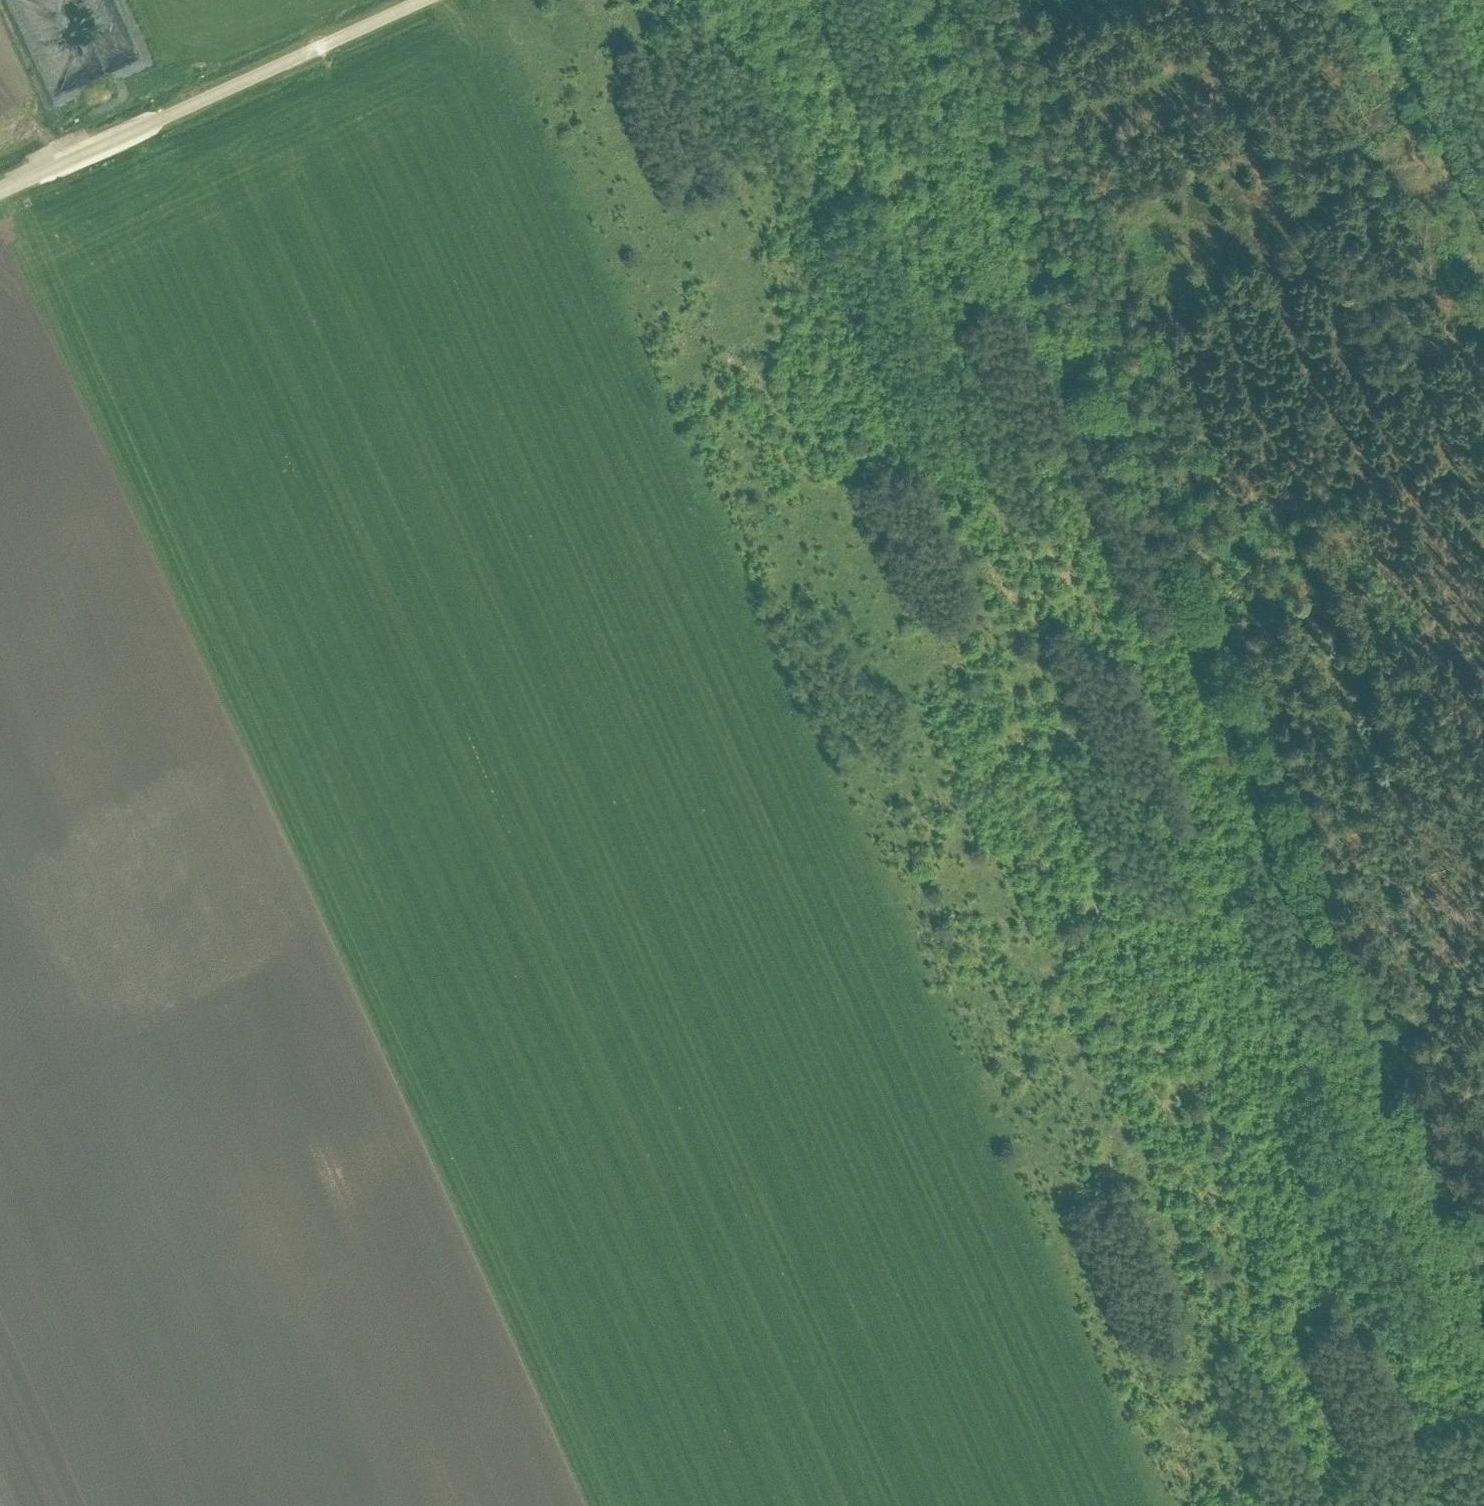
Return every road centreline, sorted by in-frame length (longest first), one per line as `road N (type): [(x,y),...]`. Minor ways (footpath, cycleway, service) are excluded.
road 1 (unclassified): [(0,191),(421,0)]
road 2 (track): [(1377,0),(1483,240)]

